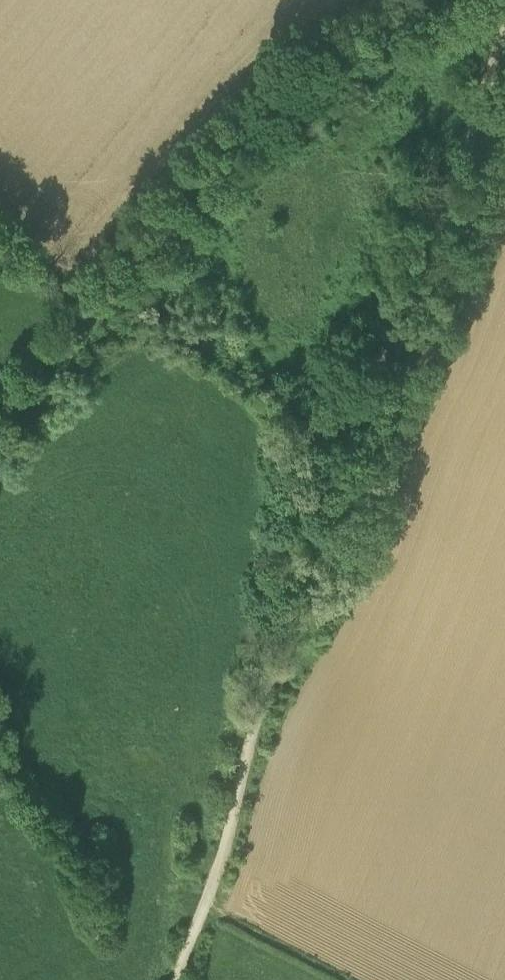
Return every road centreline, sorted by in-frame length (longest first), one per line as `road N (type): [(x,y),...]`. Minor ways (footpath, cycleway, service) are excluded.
road 1 (track): [(504,22),(462,155),(331,478),(205,907)]
road 2 (track): [(0,422),(246,119),(289,78),(423,0)]

